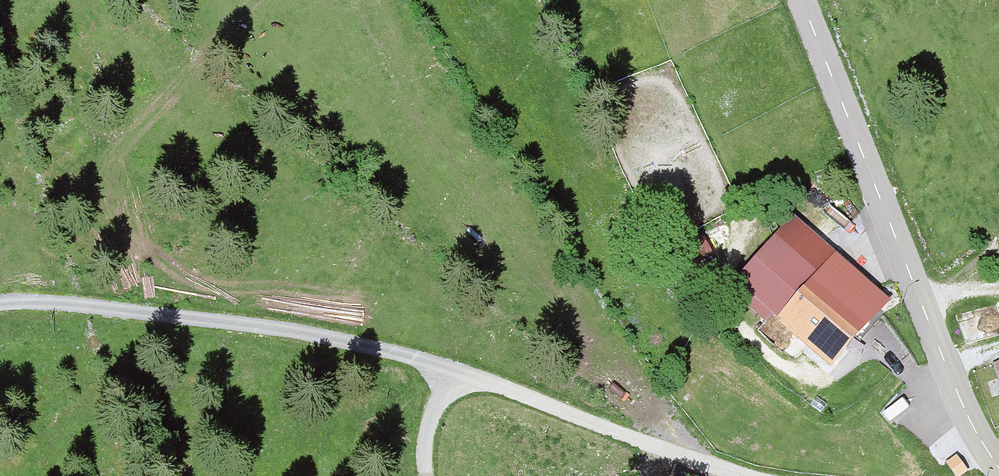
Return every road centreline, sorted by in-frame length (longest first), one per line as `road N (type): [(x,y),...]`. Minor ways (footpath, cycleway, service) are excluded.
road 1 (unclassified): [(0,302),(313,331),(462,370),(740,475)]
road 2 (tertiary): [(998,468),(958,395),(803,0)]

